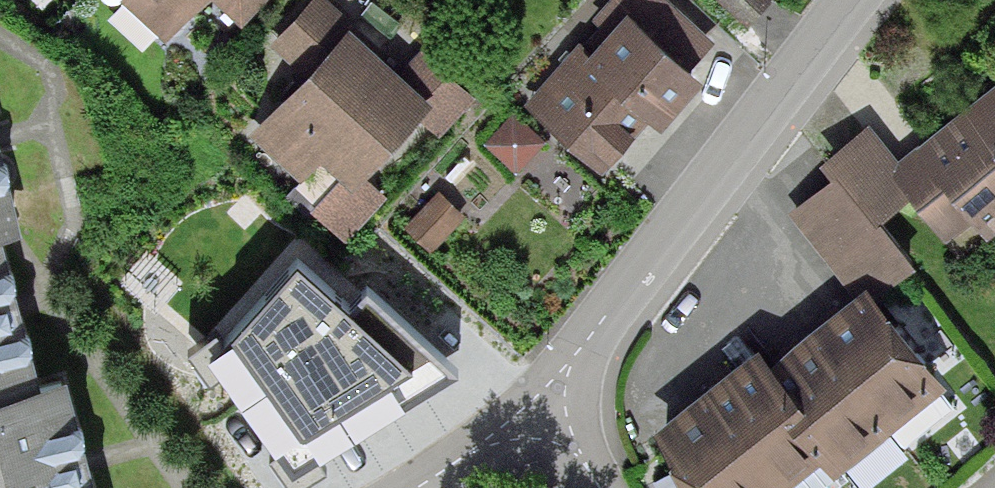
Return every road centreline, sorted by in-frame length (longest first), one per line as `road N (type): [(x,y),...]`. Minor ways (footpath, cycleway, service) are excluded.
road 1 (residential): [(538,403),(571,371),(856,0)]
road 2 (residential): [(428,487),(477,462),(538,403)]

